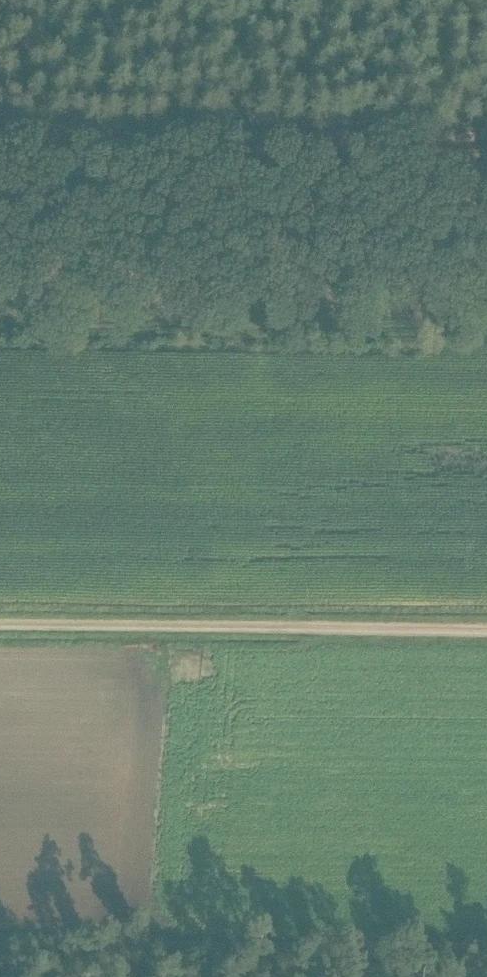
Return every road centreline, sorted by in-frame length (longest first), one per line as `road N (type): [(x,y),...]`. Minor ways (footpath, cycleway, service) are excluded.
road 1 (track): [(486,632),(0,627)]
road 2 (track): [(0,157),(486,153)]

